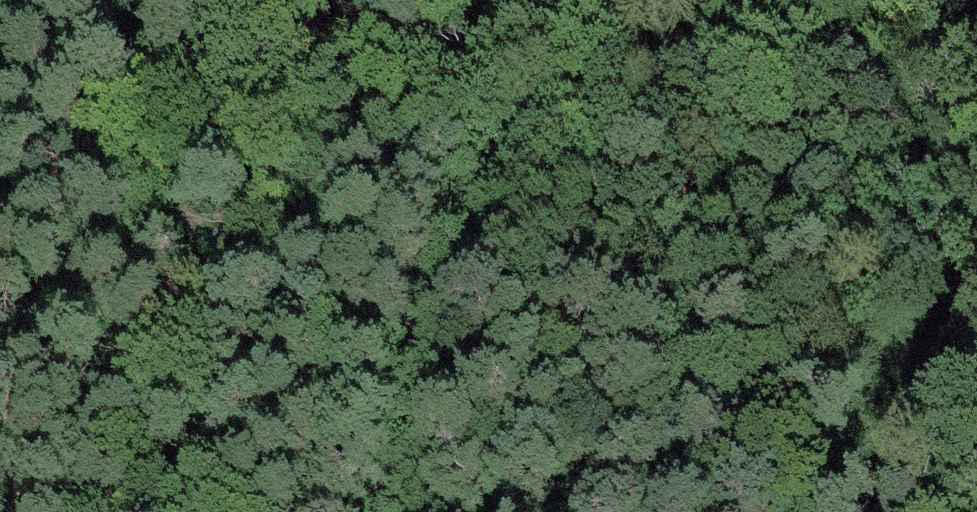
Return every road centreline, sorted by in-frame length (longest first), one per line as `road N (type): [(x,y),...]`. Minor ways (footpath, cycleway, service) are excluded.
road 1 (track): [(26,511),(136,280),(217,163),(319,65),(424,0)]
road 2 (track): [(384,511),(404,309),(445,226),(492,172),(536,139),(642,93),(737,70)]
road 3 (track): [(737,70),(832,63),(976,98)]
road 4 (track): [(847,511),(953,371),(976,354)]

